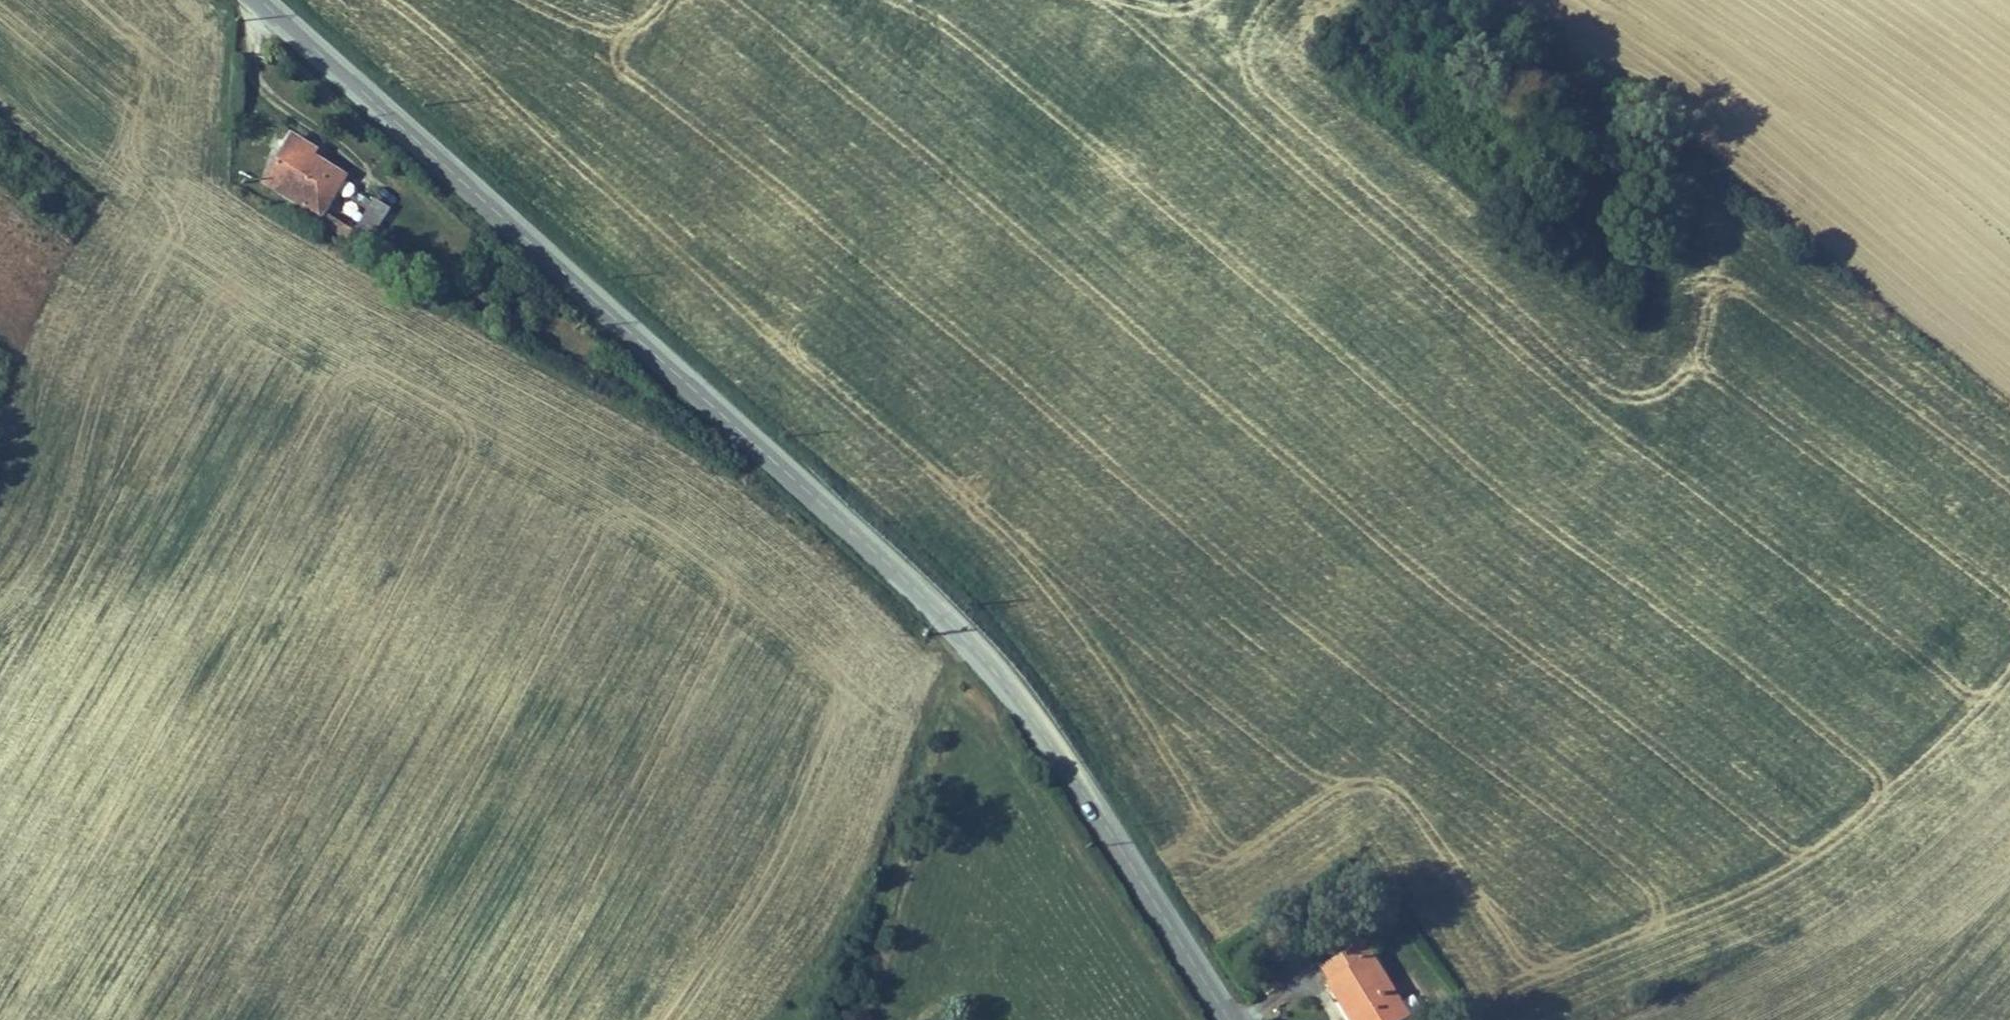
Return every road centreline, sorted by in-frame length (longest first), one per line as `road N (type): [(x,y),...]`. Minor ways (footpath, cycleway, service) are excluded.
road 1 (tertiary): [(1232,1019),(1015,692),(967,639),(268,0)]

